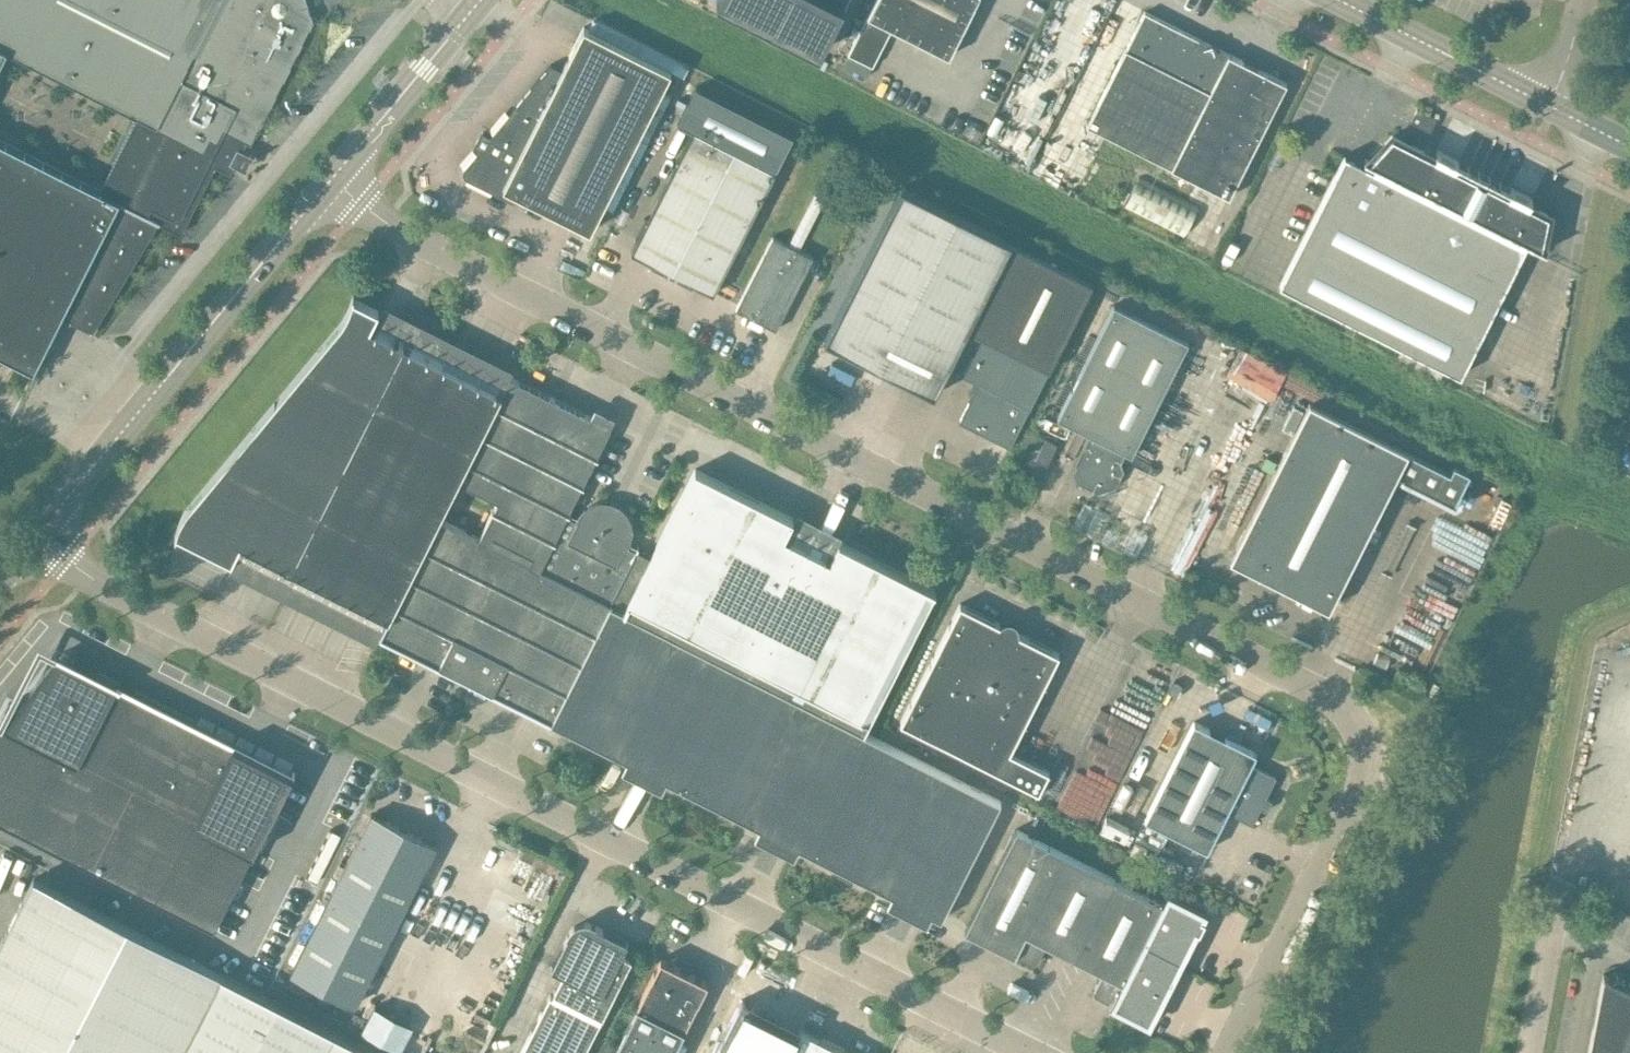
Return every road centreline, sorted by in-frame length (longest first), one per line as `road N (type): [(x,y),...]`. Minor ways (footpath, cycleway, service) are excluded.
road 1 (unclassified): [(331,179),(399,231),(1345,706),(1362,736),(1362,776),(1221,1052)]
road 2 (unclassified): [(1033,1052),(97,582),(33,535)]
road 3 (tertiary): [(331,179),(33,535)]
road 4 (tertiary): [(1547,105),(1339,0)]
road 5 (tertiary): [(480,0),(331,179)]
road 6 (residential): [(1526,1052),(1559,874)]

